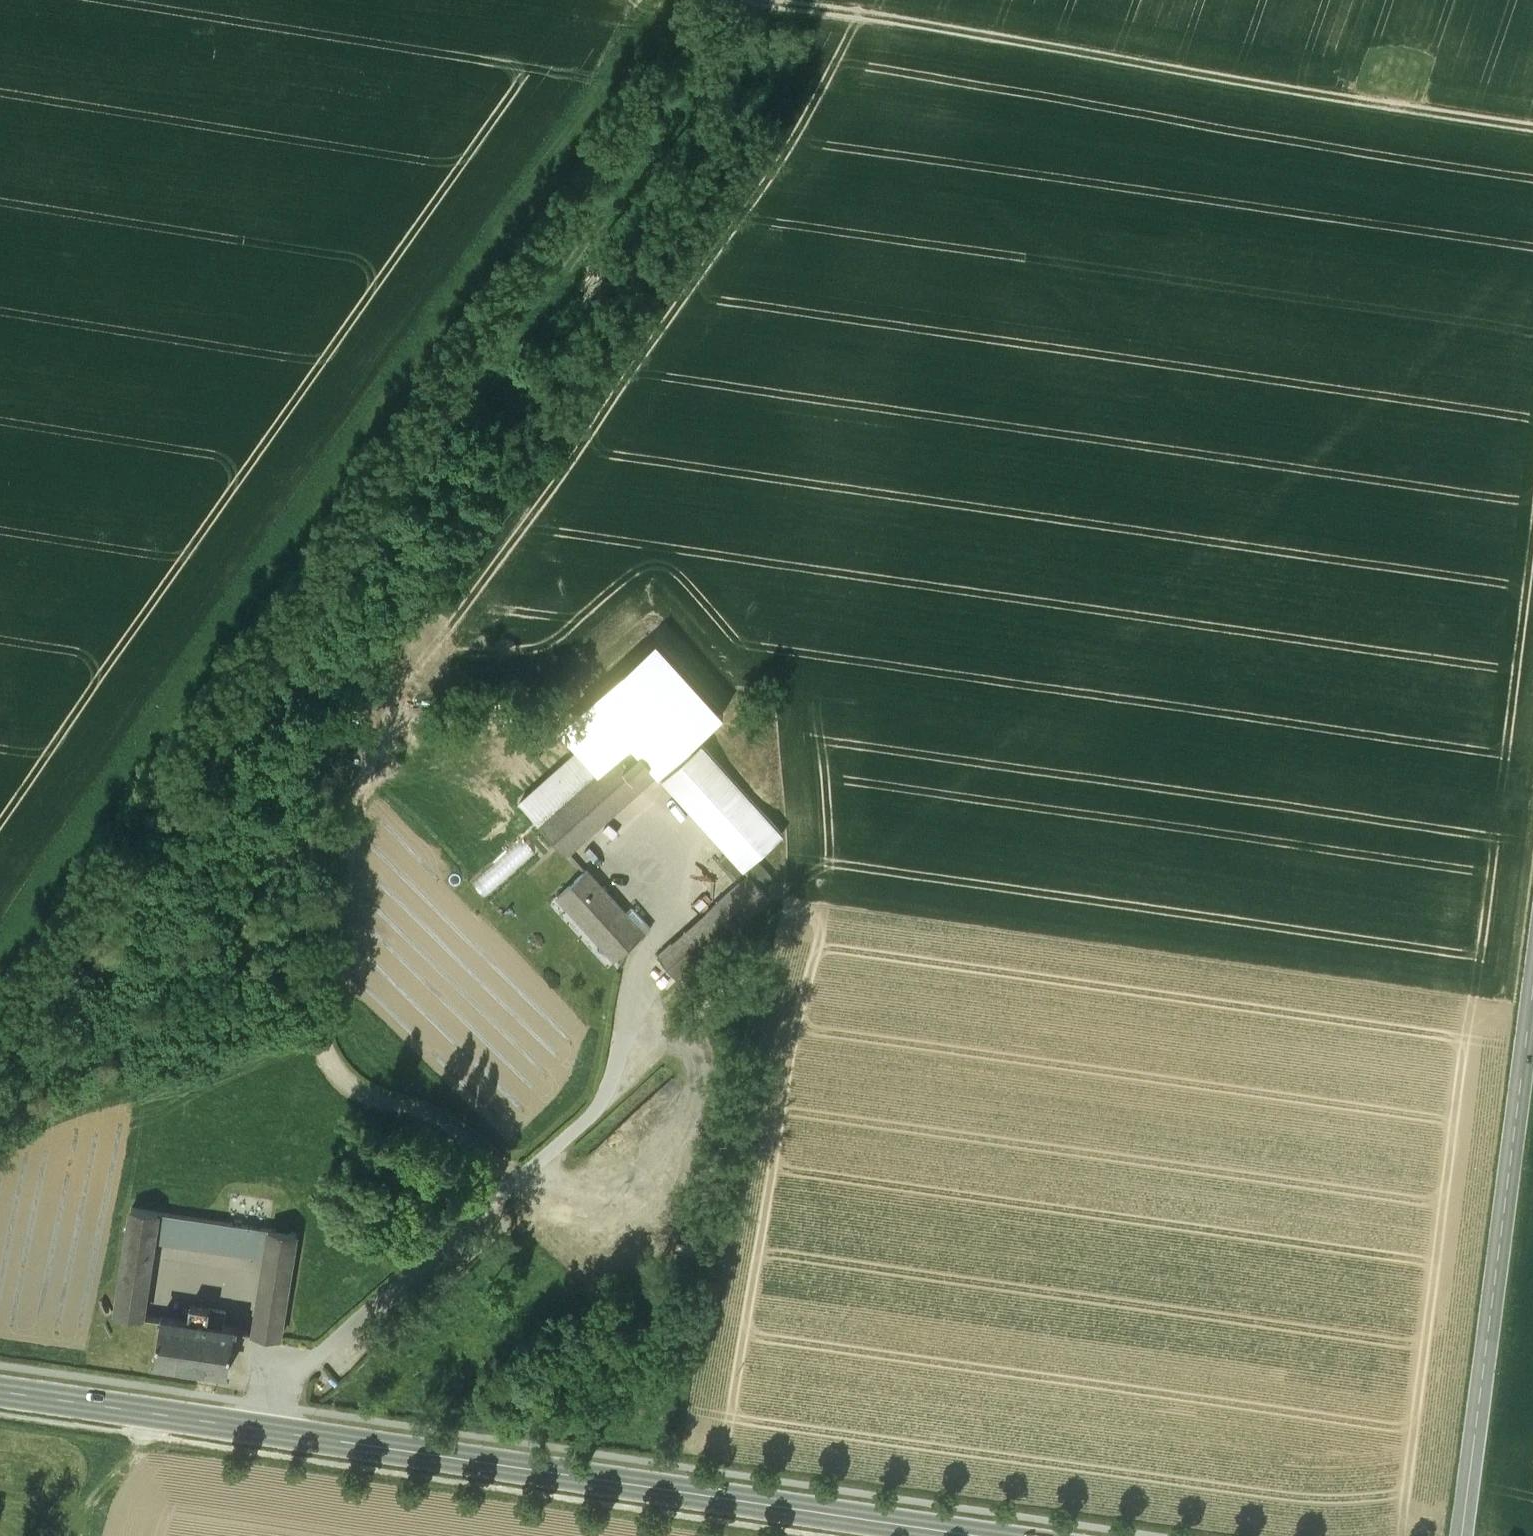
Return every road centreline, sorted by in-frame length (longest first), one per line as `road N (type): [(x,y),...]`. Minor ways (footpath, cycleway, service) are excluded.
road 1 (secondary): [(985,1535),(0,1389)]
road 2 (track): [(1532,126),(767,0)]
road 3 (tertiary): [(1462,1535),(1532,984)]

